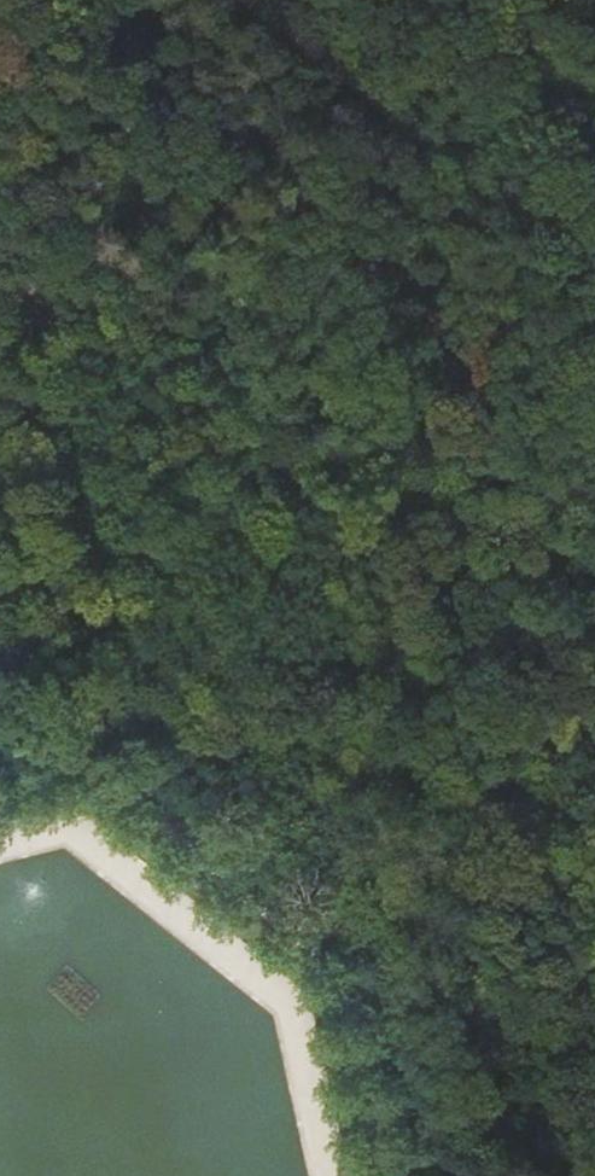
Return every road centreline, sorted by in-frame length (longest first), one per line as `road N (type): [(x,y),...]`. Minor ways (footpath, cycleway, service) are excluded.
road 1 (track): [(0,845),(64,830),(288,1007),(325,1175)]
road 2 (track): [(594,256),(259,0)]

